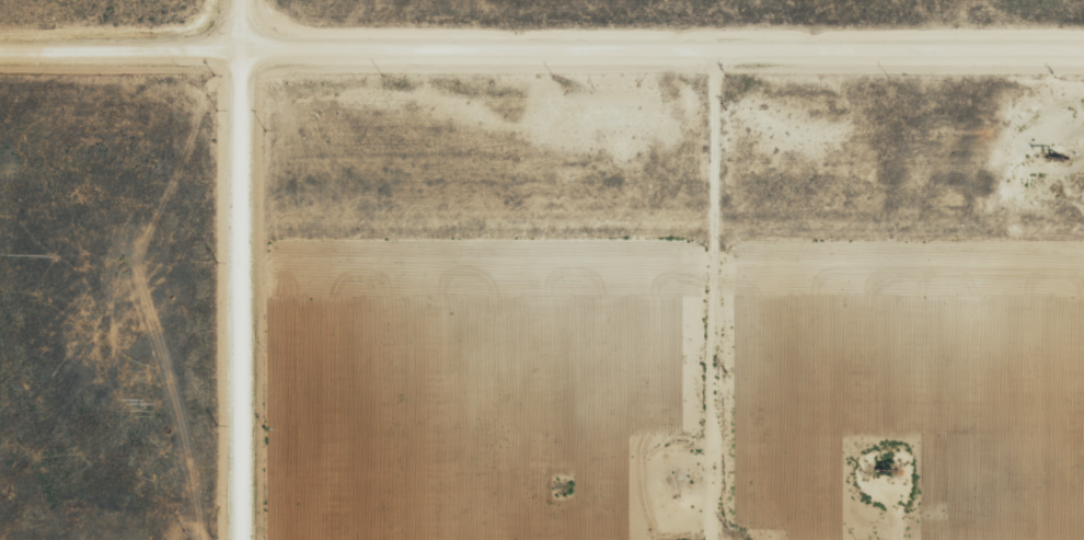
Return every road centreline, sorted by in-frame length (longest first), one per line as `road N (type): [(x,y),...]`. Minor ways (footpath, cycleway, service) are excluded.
road 1 (residential): [(1083,25),(0,18)]
road 2 (residential): [(1083,502),(784,492),(750,475),(723,23)]
road 3 (residential): [(252,539),(255,0)]

